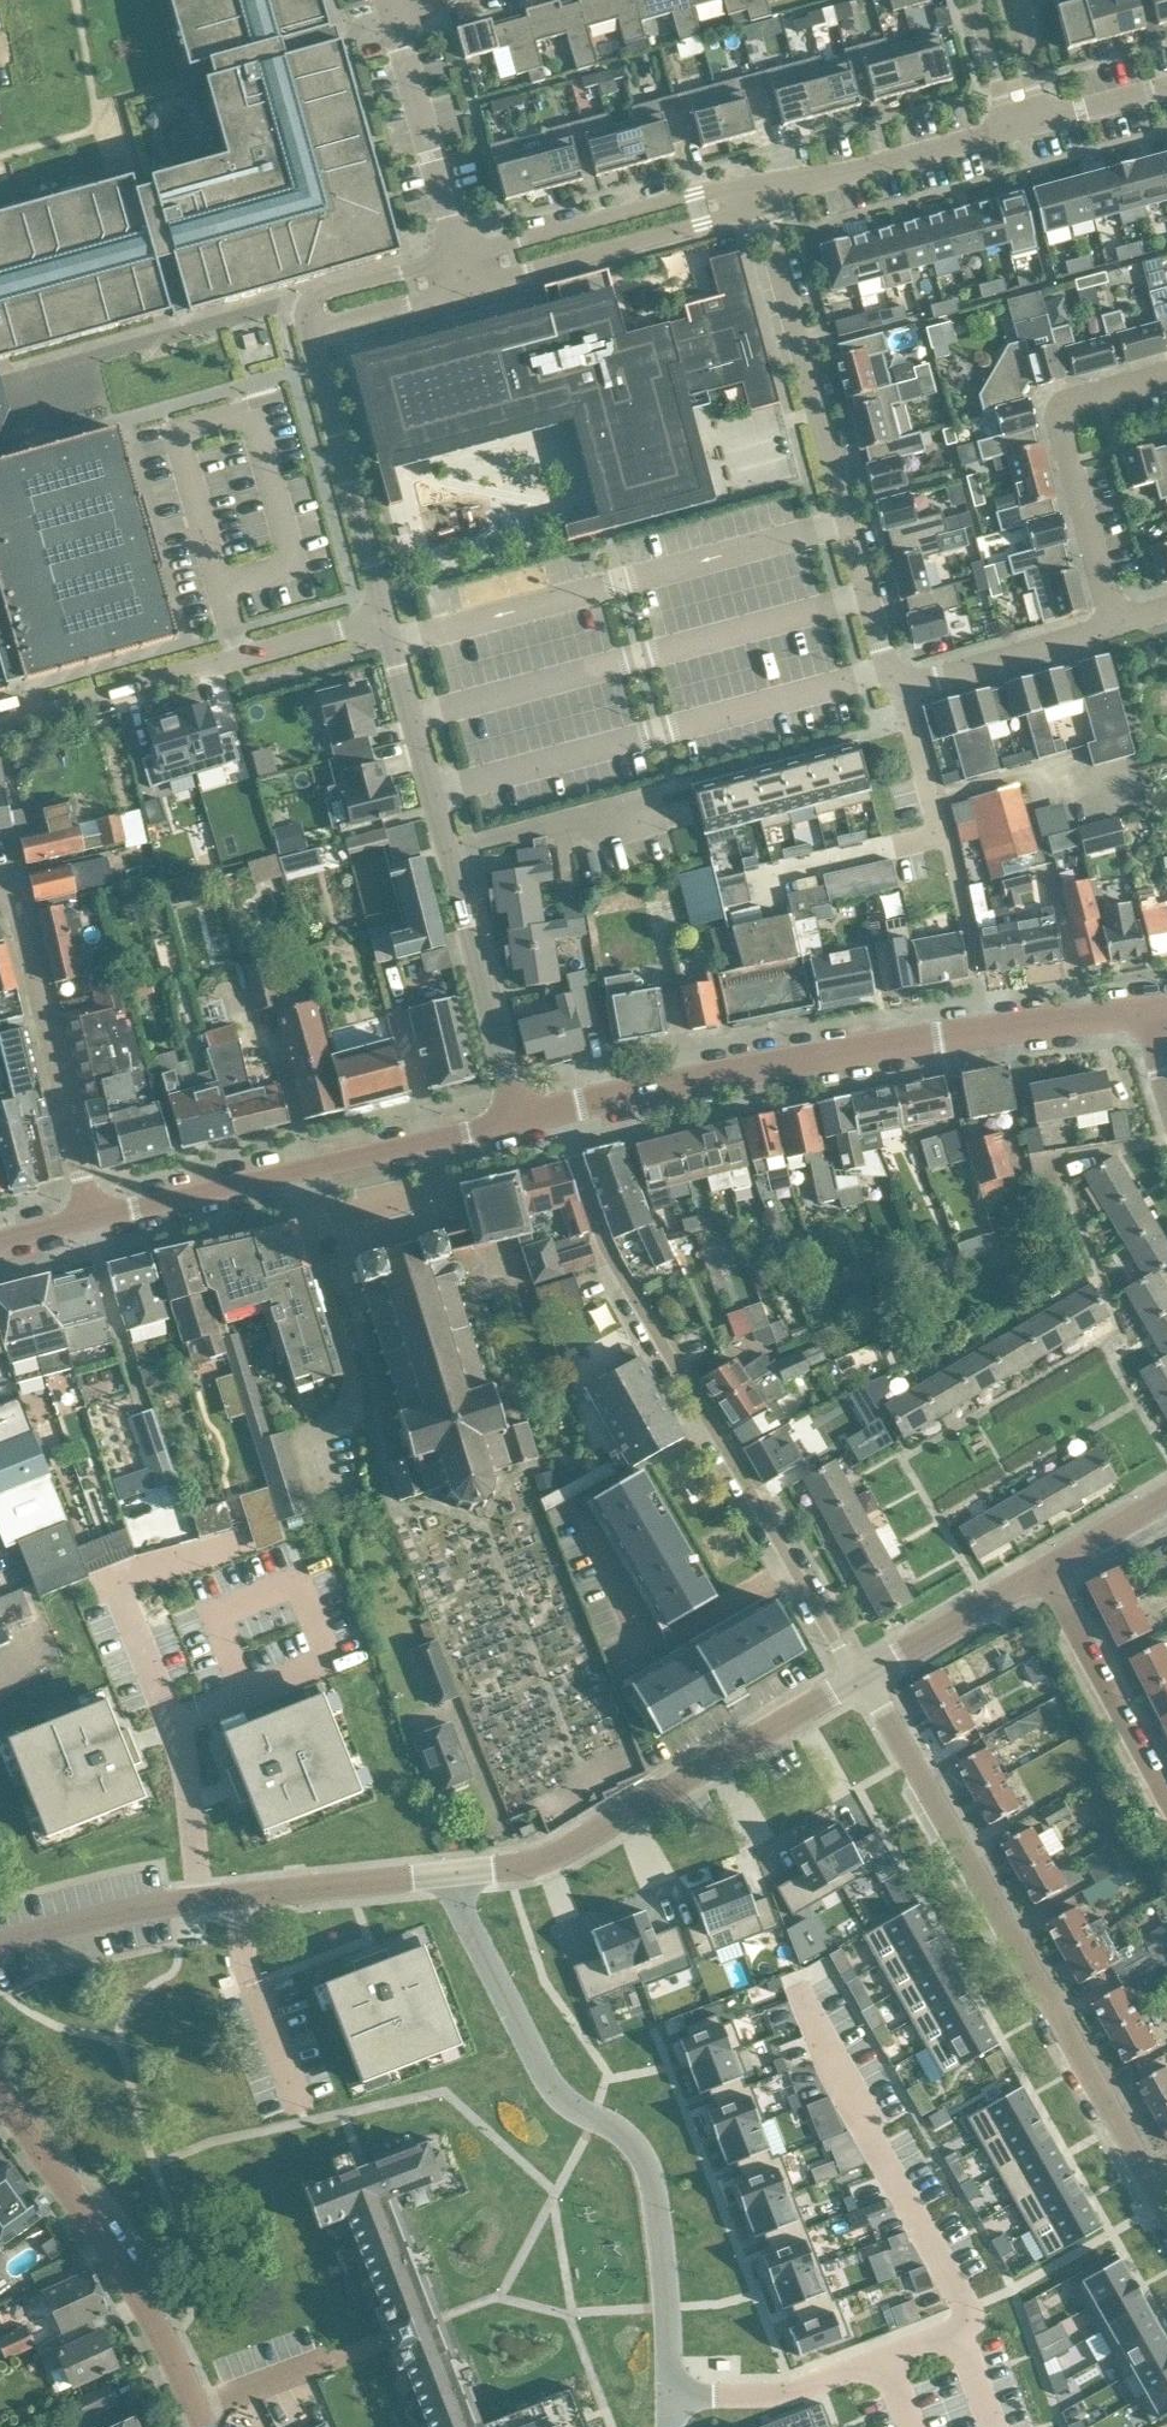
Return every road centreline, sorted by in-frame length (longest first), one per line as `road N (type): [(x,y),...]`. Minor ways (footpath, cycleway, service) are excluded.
road 1 (residential): [(559,1111),(602,1246),(863,1677)]
road 2 (residential): [(670,2426),(664,2268),(647,2167),(620,2130),(576,2110),(551,2087),(461,1907),(456,1874)]
road 3 (tertiary): [(559,1111),(925,1040),(1145,1013)]
road 4 (residential): [(863,1677),(1146,2173)]
road 5 (residential): [(519,1120),(393,646)]
road 6 (residential): [(851,522),(393,646)]
road 7 (residential): [(0,1946),(171,1904),(456,1874)]
road 8 (residential): [(456,1874),(553,1857),(863,1677)]
road 9 (tertiary): [(519,1120),(95,1218)]
road 10 (residential): [(386,618),(0,723)]
road 11 (tertiary): [(196,2411),(117,2259),(0,2094)]
road 12 (residential): [(0,888),(19,909),(95,1218)]
road 13 (residential): [(1120,631),(1106,624),(1056,427),(1073,401),(1166,376)]
road 14 (residential): [(762,197),(851,522)]
road 15 (residential): [(762,197),(710,189),(460,256)]
road 16 (residential): [(469,287),(721,220),(762,197)]
road 17 (residential): [(386,618),(309,330)]
road 18 (residential): [(1011,130),(762,197)]
road 19 (residential): [(1044,1572),(1166,1796)]
road 20 (residential): [(394,16),(460,256)]
road 21 (residential): [(897,690),(1120,631)]
road 22 (residential): [(863,1677),(1044,1572)]
road 23 (residential): [(460,256),(313,297),(309,330)]
road 24 (residential): [(897,690),(851,522)]
road 25 (residential): [(309,330),(469,287)]
road 26 (residential): [(1044,1572),(1166,1500)]
road 27 (residential): [(975,0),(1011,130)]
road 28 (residential): [(1166,88),(1042,122)]
road 29 (residential): [(1042,122),(1007,0)]

